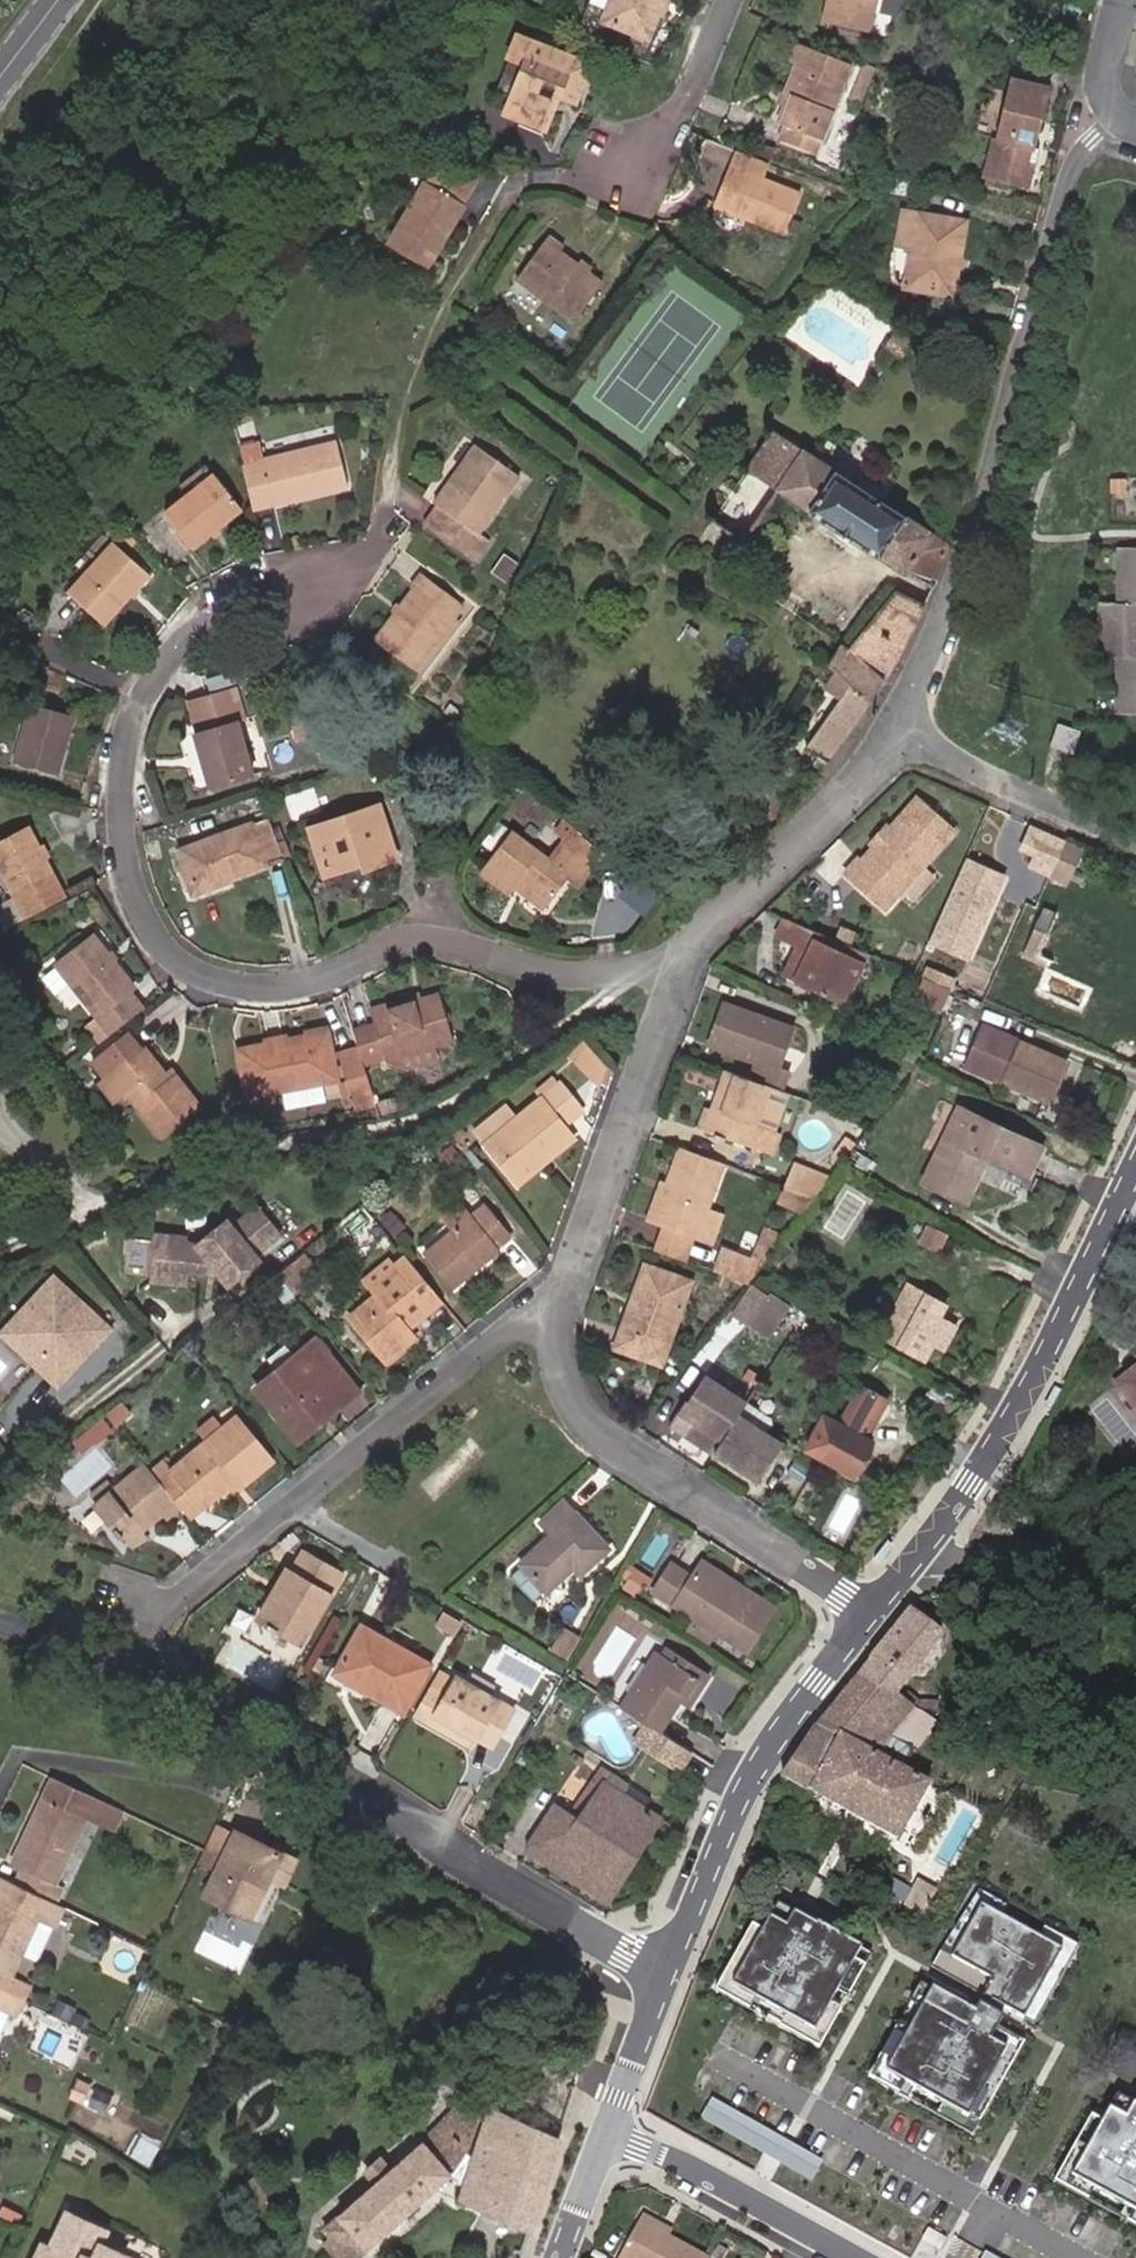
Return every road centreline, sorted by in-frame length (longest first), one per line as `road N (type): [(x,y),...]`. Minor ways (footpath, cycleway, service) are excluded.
road 1 (residential): [(675,966),(588,977),(540,972),(414,937),(309,982),(234,987),(168,955),(129,879),(122,785),(136,705),(194,630),(318,584)]
road 2 (residential): [(658,1972),(236,1726),(136,1677),(0,1630)]
road 3 (residential): [(916,737),(910,709),(917,677),(977,558),(1065,185),(1075,161),(1119,116)]
road 4 (tertiary): [(867,1611),(1049,1348),(1135,1157)]
road 5 (residential): [(556,1313),(515,1327),(156,1616)]
road 6 (residential): [(867,1611),(604,1442),(573,1411),(556,1365),(556,1313)]
road 7 (tertiary): [(658,1972),(742,1785),(867,1611)]
road 8 (residential): [(556,1313),(674,994),(675,966)]
road 9 (residential): [(675,966),(881,760),(916,737)]
road 10 (residential): [(992,2210),(719,2057)]
road 11 (residential): [(836,2257),(598,2141)]
road 12 (residential): [(916,737),(1135,841)]
road 13 (residential): [(732,0),(688,103),(623,170)]
road 14 (tertiary): [(598,2141),(658,1972)]
road 15 (residential): [(1121,0),(1101,77),(1105,100),(1119,116)]
road 16 (tertiary): [(556,2257),(598,2141)]

